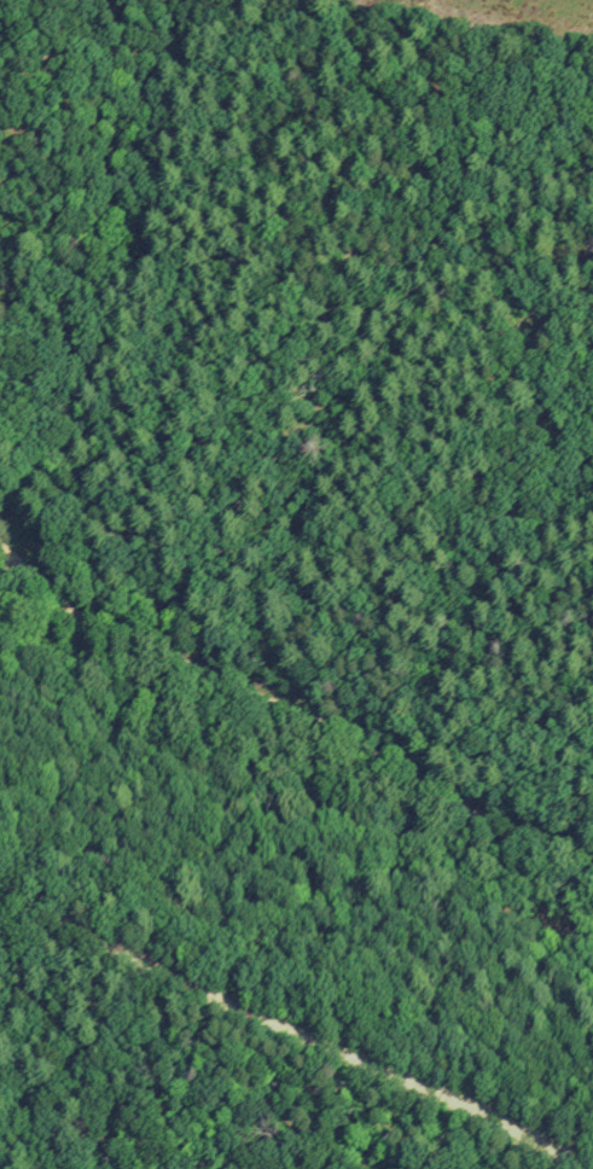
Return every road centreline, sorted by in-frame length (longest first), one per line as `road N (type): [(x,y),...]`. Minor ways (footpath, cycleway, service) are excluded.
road 1 (track): [(0,549),(72,612),(327,728),(441,798),(592,869)]
road 2 (residential): [(0,886),(205,994),(514,1129),(577,1168)]

